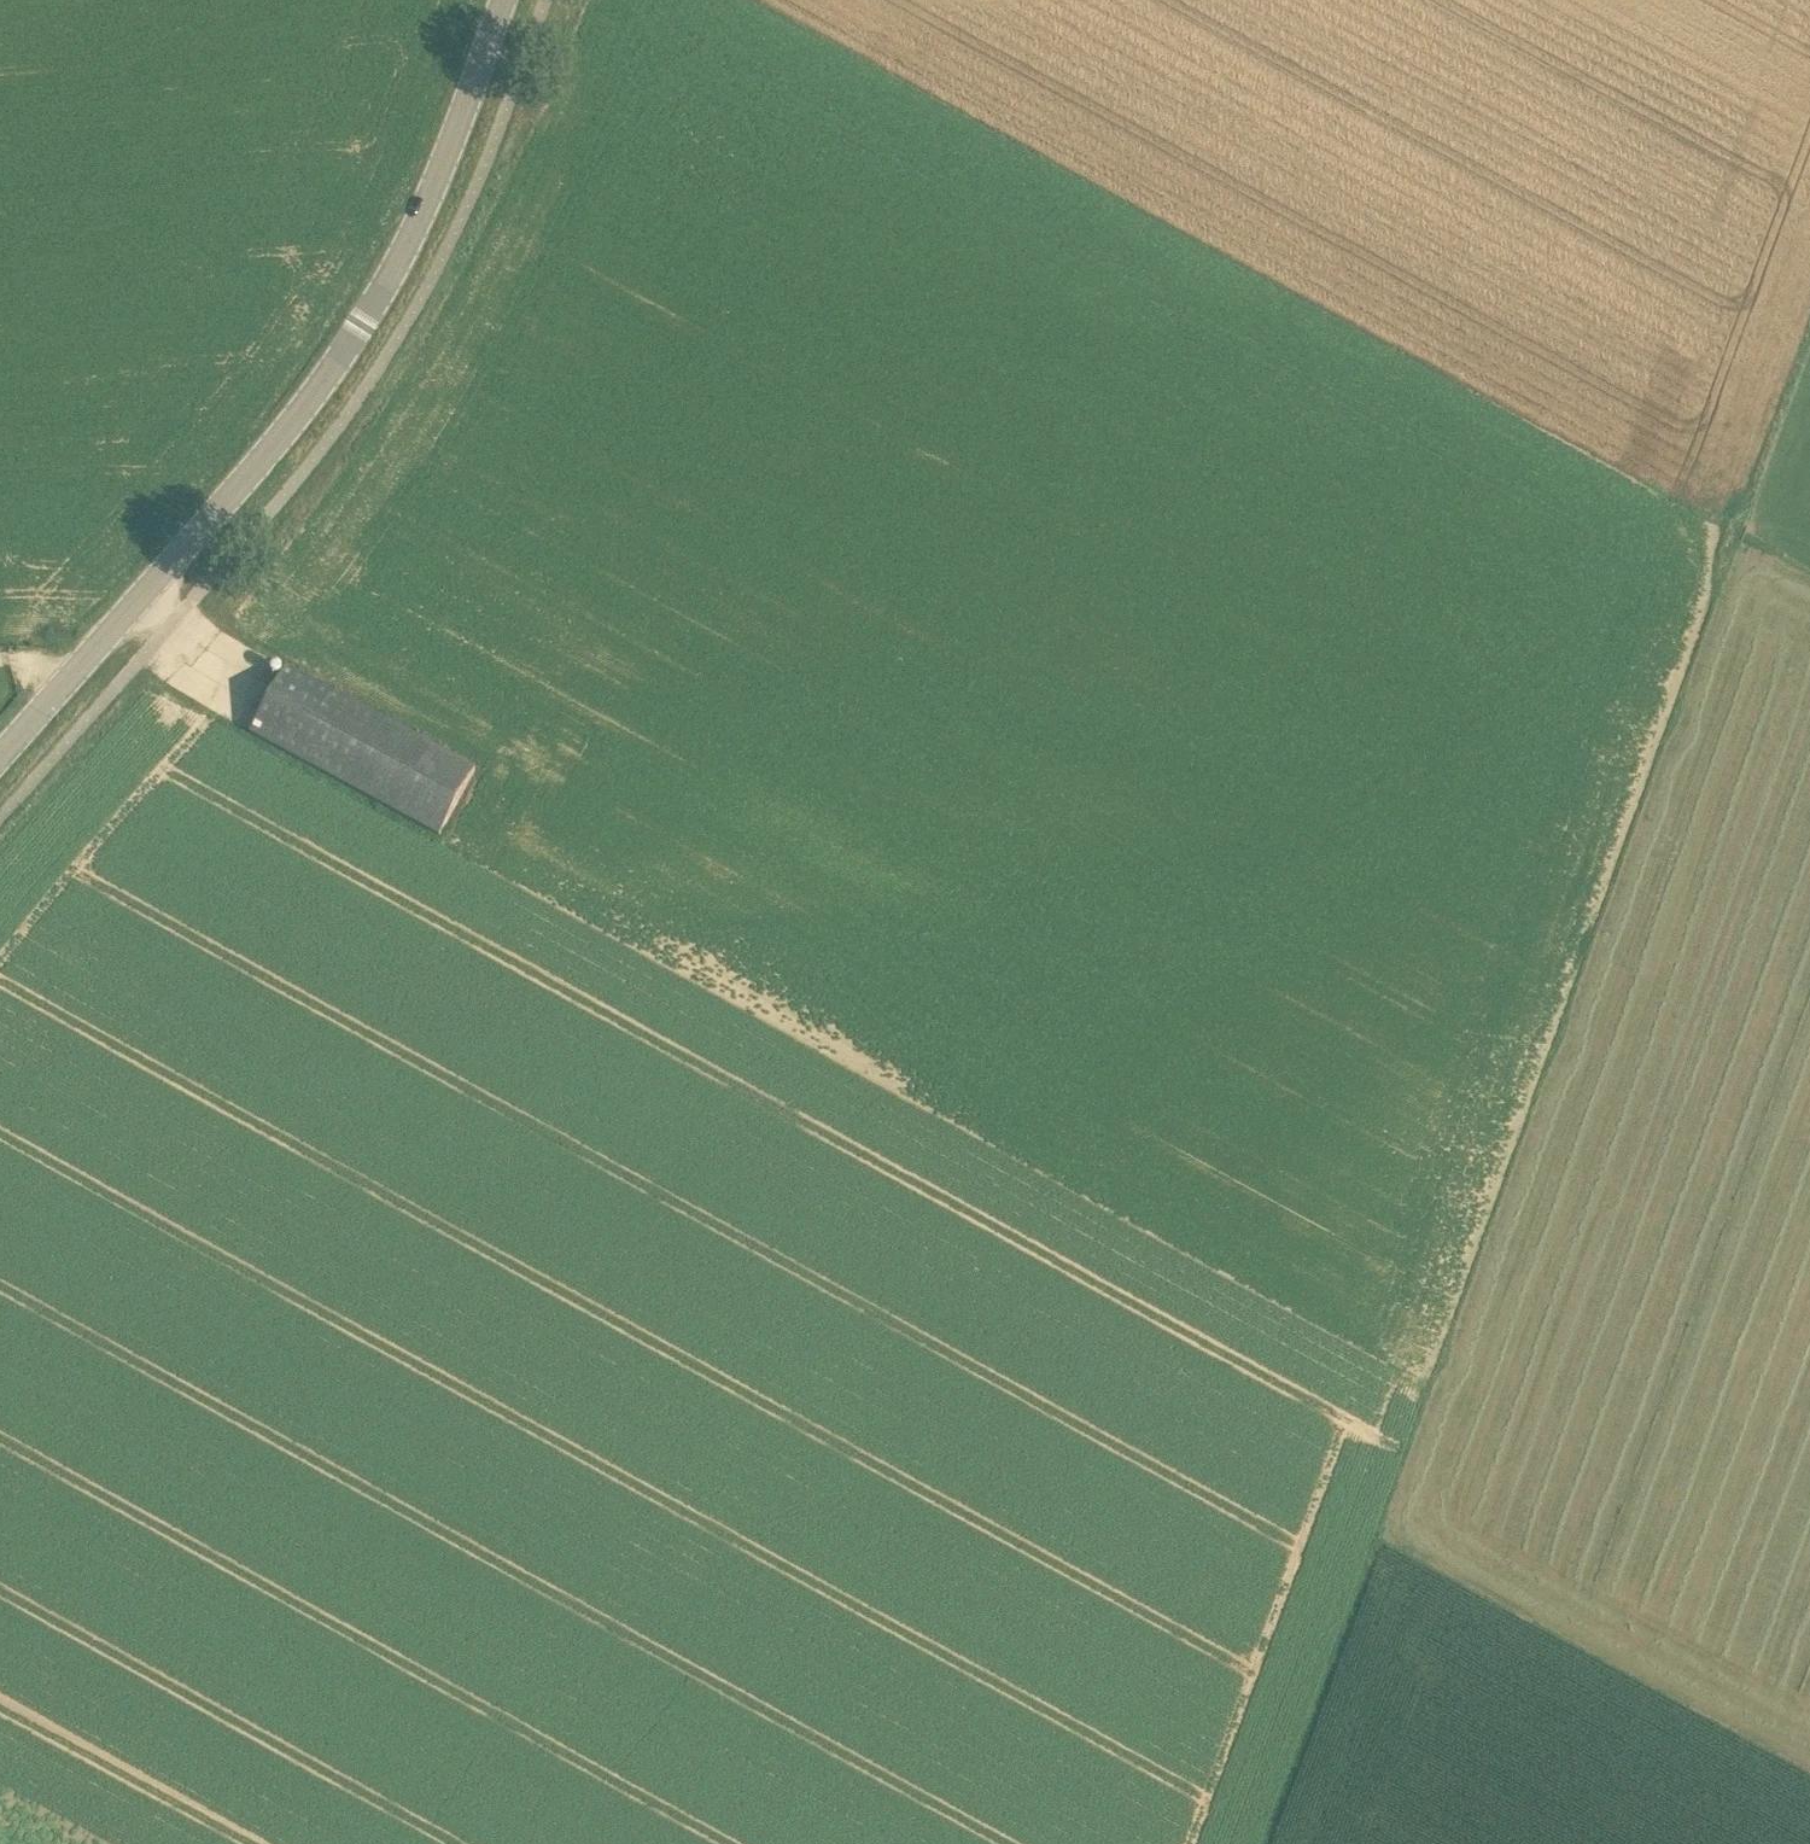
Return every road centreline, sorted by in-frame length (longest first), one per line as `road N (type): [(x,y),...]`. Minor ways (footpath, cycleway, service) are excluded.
road 1 (tertiary): [(0,764),(301,417),(377,310),(424,213),(503,0)]

